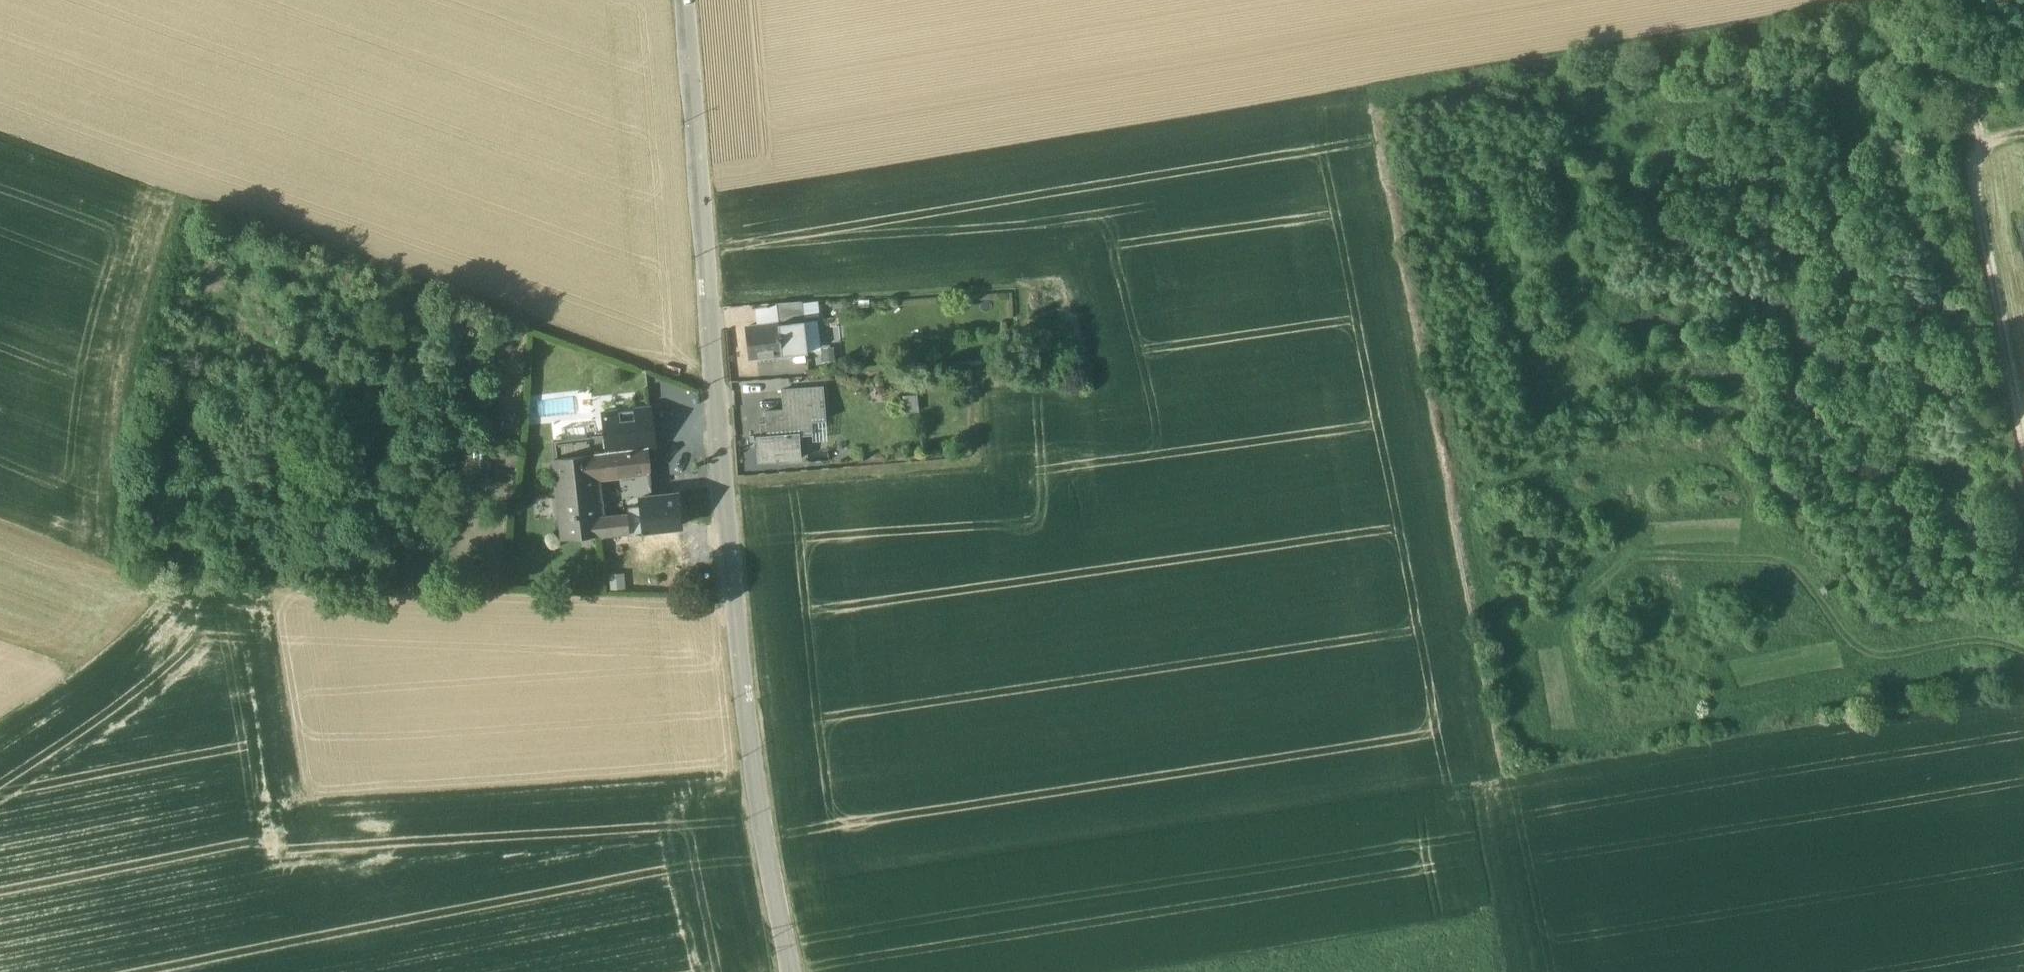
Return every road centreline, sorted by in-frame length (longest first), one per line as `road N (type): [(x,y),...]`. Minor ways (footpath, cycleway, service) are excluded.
road 1 (tertiary): [(686,0),(735,603),(767,849),(793,971)]
road 2 (track): [(2023,645),(1987,635),(1879,649),(1794,577),(1672,558)]
road 3 (track): [(2023,137),(1980,146),(1974,169),(2023,427)]

